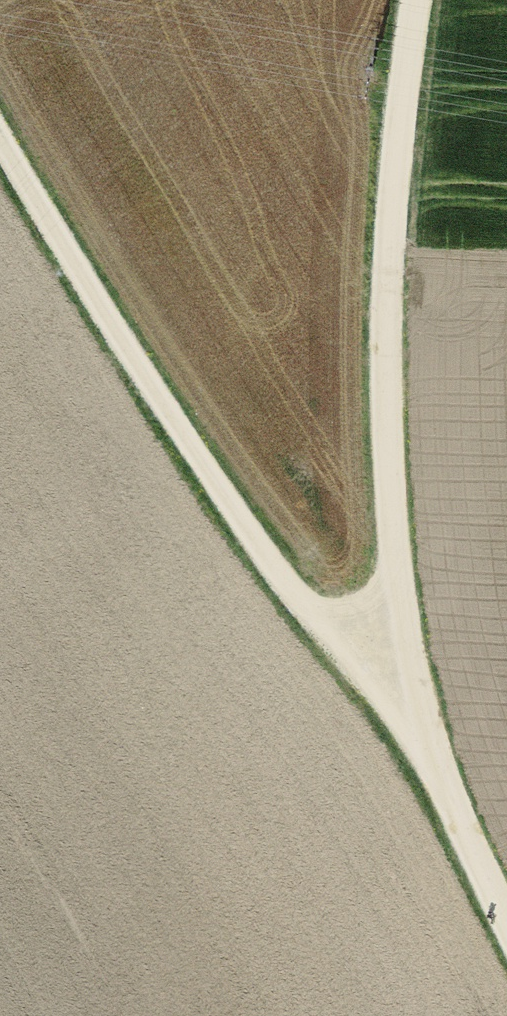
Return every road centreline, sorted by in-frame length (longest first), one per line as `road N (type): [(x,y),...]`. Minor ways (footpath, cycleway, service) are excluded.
road 1 (track): [(416,0),(393,226),(388,425),(400,716)]
road 2 (track): [(400,716),(306,629),(0,126)]
road 3 (track): [(400,716),(423,786),(506,937)]

